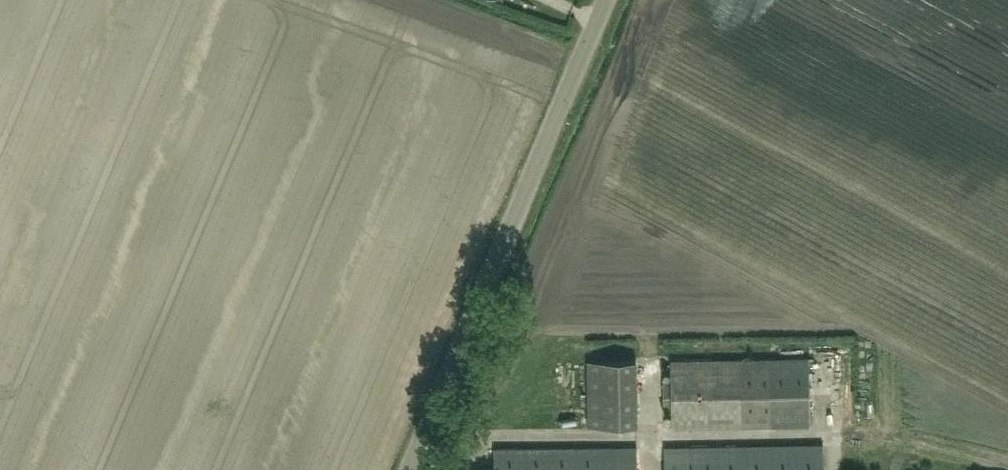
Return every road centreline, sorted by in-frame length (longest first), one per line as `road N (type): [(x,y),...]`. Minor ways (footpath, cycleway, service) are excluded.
road 1 (unclassified): [(410,469),(606,0)]

